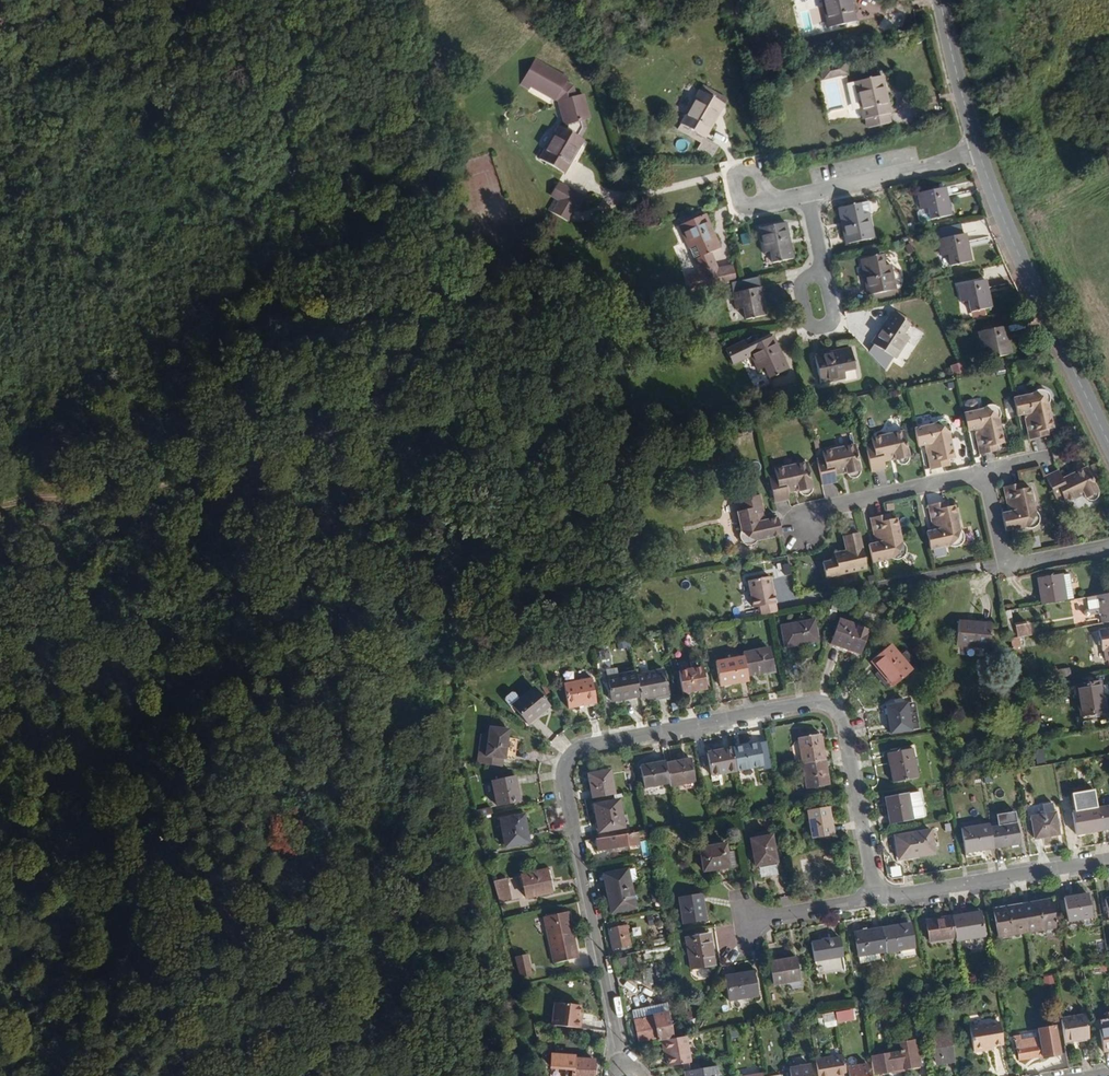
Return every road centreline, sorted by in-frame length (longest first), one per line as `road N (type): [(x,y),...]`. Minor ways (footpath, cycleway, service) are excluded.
road 1 (residential): [(876,898),(841,710),(813,699),(579,747),(565,774)]
road 2 (secondary): [(1108,443),(979,154)]
road 3 (residential): [(621,1057),(565,774)]
road 4 (residential): [(876,898),(1108,864)]
road 5 (residential): [(1108,544),(1000,565),(980,473)]
road 6 (residential): [(980,473),(819,509),(804,530)]
road 7 (residential): [(979,154),(801,194)]
road 8 (secondary): [(979,154),(941,0)]
road 9 (residential): [(746,918),(876,898)]
road 10 (residential): [(819,271),(826,324),(801,323),(796,291),(802,277)]

